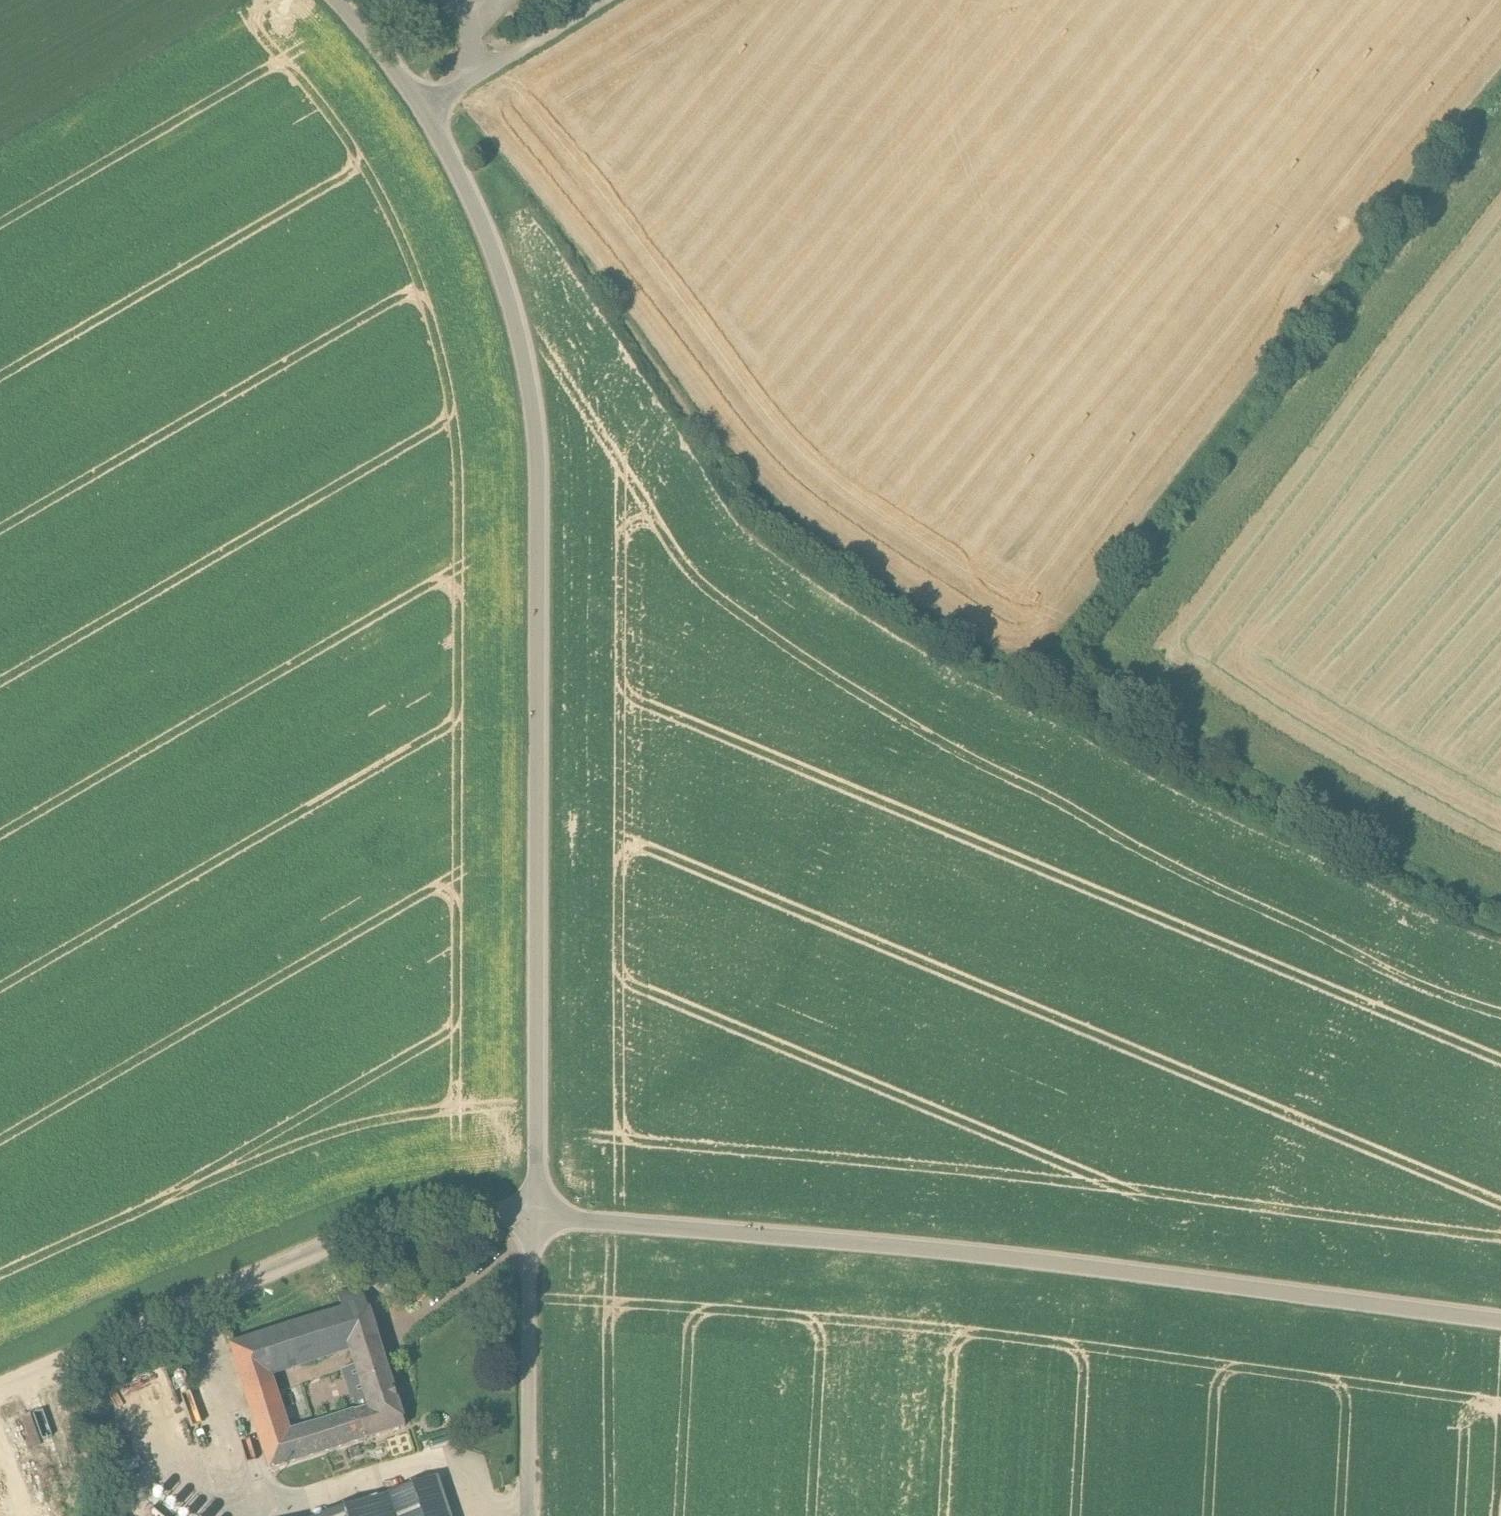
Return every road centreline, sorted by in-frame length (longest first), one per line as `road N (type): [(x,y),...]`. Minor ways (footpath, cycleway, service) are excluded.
road 1 (unclassified): [(537,1215),(533,418),(491,248),(423,109)]
road 2 (unclassified): [(1500,1321),(970,1253),(537,1215)]
road 3 (unclassified): [(0,1389),(374,1229),(445,1215),(537,1215)]
road 4 (unclassified): [(529,1515),(537,1215)]
road 5 (unclassified): [(423,109),(598,0)]
road 6 (unclassified): [(423,109),(335,0)]

